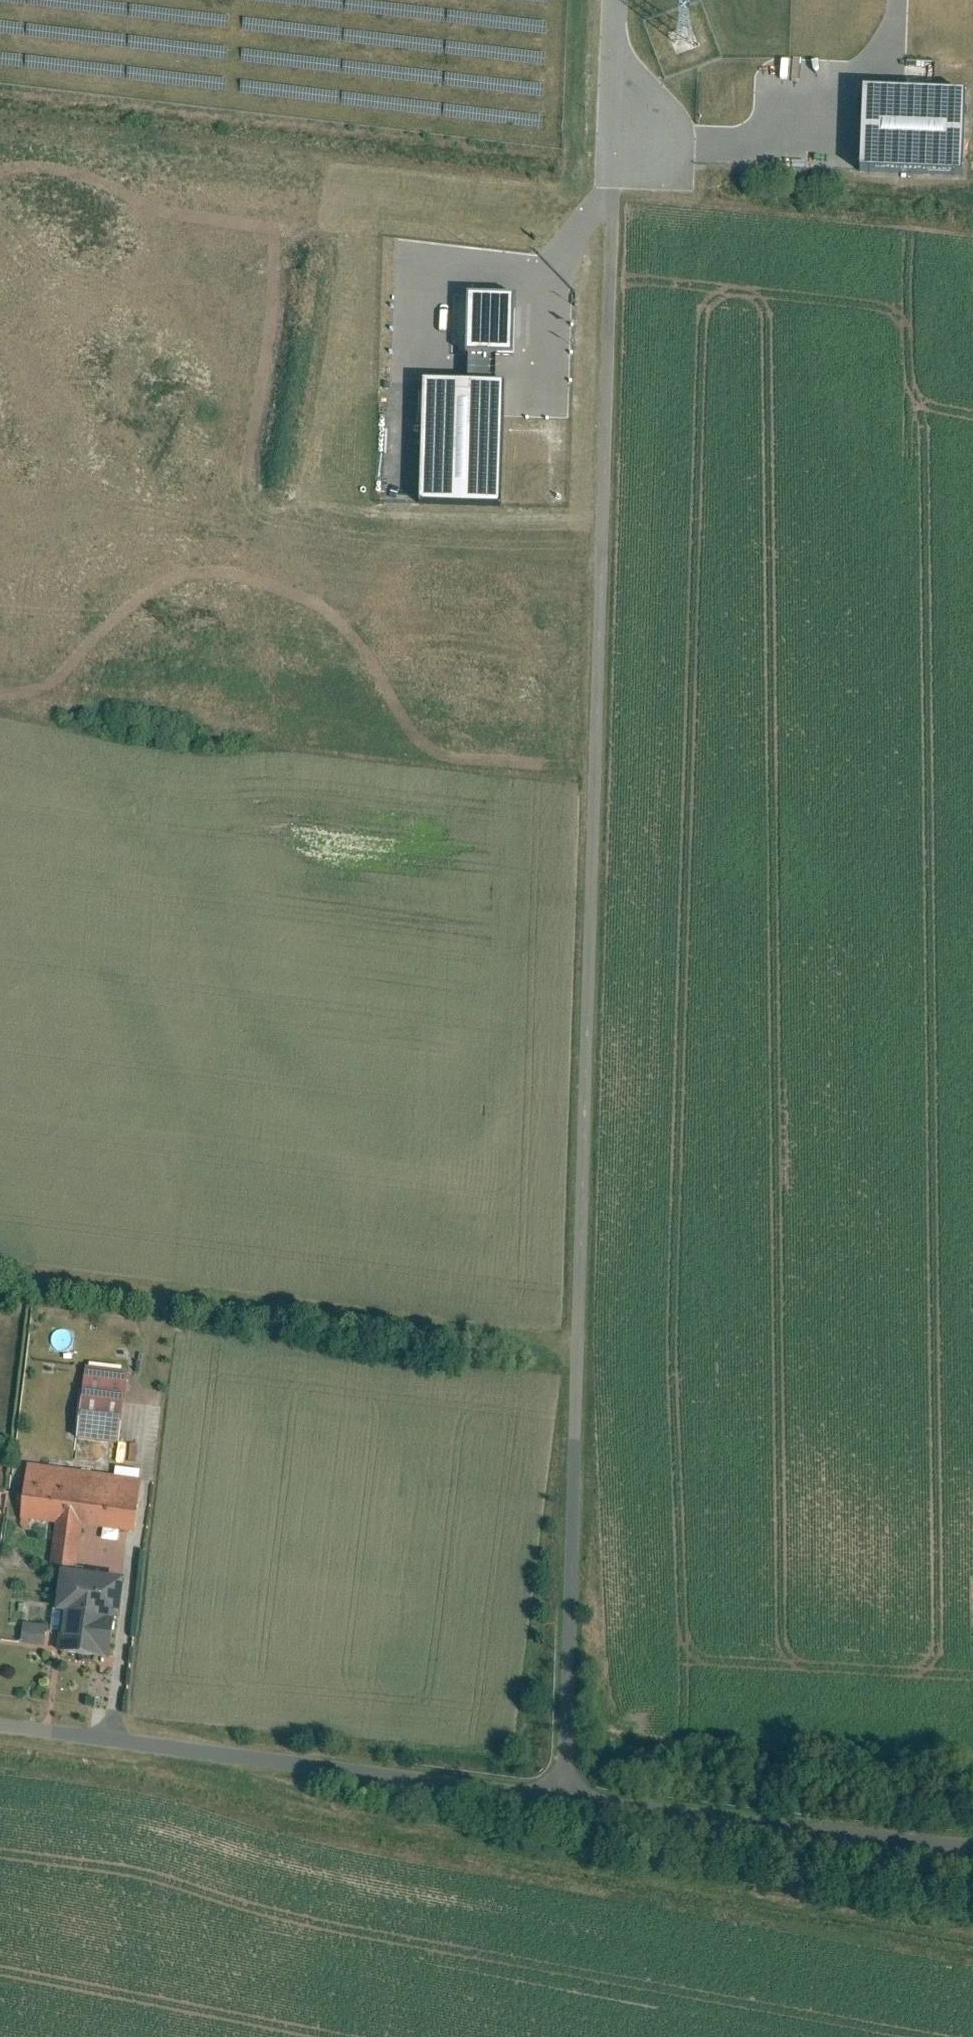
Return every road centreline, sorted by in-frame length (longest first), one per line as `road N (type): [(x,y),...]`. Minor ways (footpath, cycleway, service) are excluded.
road 1 (unclassified): [(566,1797),(611,178)]
road 2 (residential): [(0,1724),(566,1797)]
road 3 (residential): [(566,1797),(972,1846)]
road 4 (residential): [(611,178),(617,0)]

